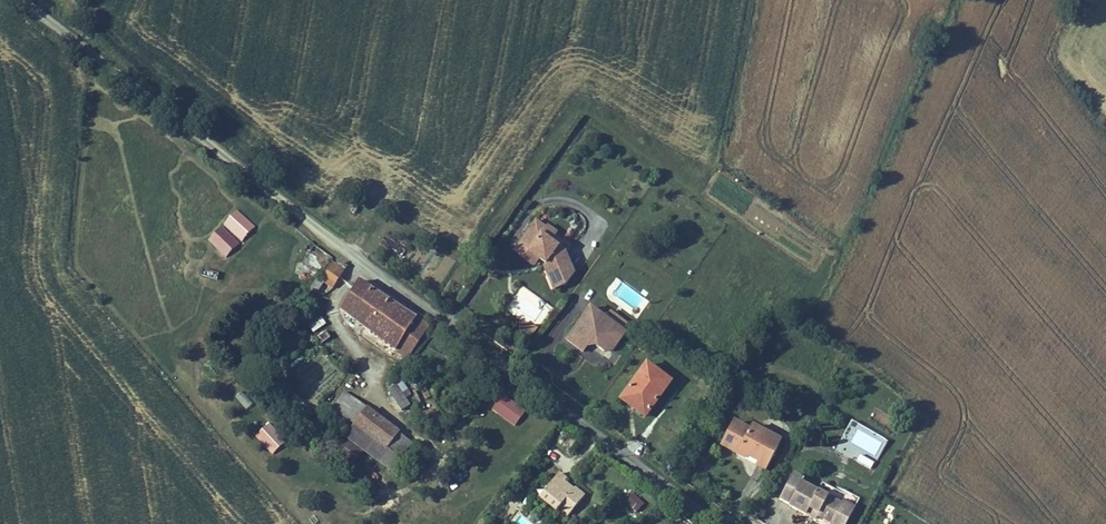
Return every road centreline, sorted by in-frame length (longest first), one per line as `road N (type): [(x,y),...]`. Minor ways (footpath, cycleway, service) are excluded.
road 1 (tertiary): [(24,0),(716,523)]

